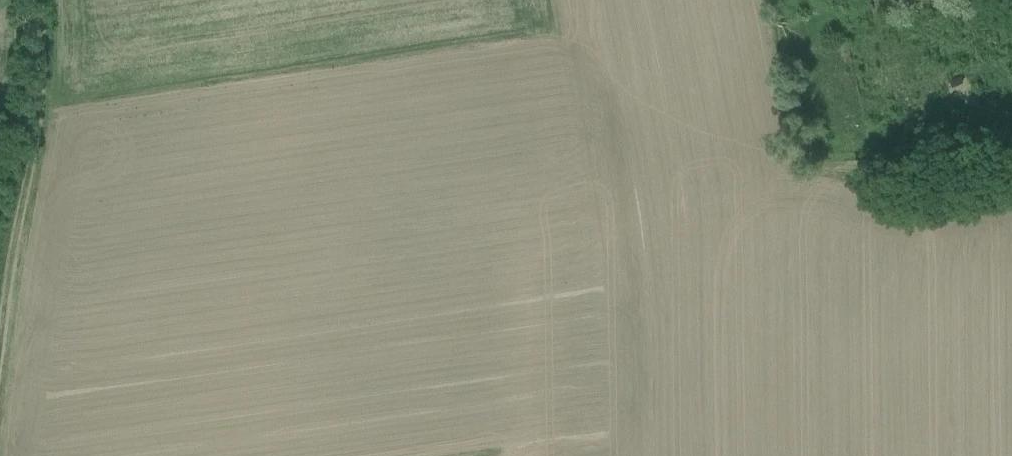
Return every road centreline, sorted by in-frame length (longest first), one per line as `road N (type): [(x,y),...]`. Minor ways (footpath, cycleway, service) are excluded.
road 1 (track): [(0,330),(46,22),(42,0)]

